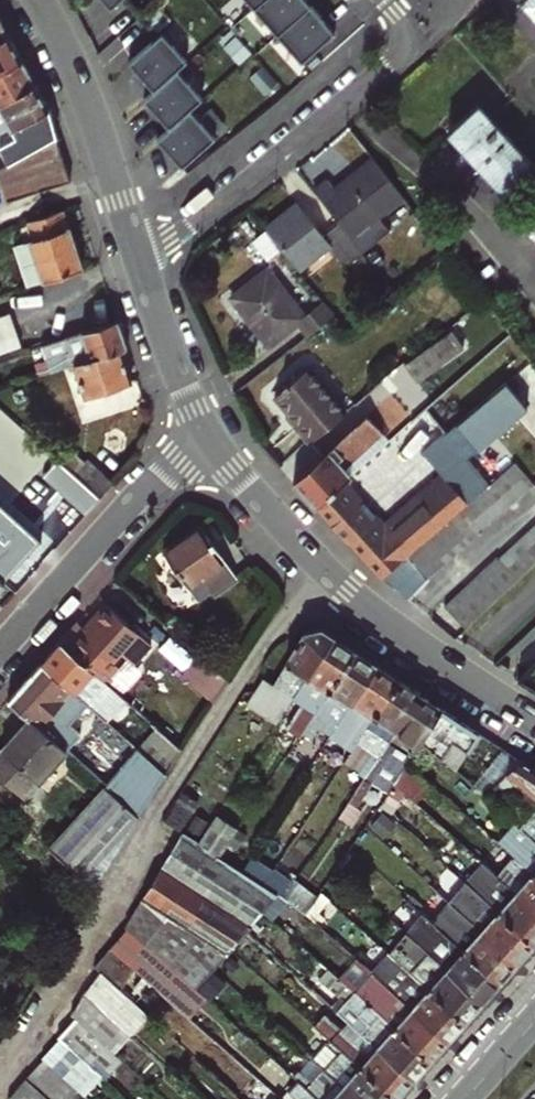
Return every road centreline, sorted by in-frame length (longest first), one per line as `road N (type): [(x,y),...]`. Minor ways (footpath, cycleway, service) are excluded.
road 1 (residential): [(0,1076),(320,564)]
road 2 (residential): [(385,0),(419,38),(140,271)]
road 3 (residential): [(207,431),(0,662)]
road 4 (tertiary): [(39,0),(91,116),(140,271)]
road 5 (tertiary): [(320,564),(373,613),(534,722)]
road 6 (tertiary): [(207,431),(320,564)]
road 7 (tertiary): [(140,271),(207,431)]

